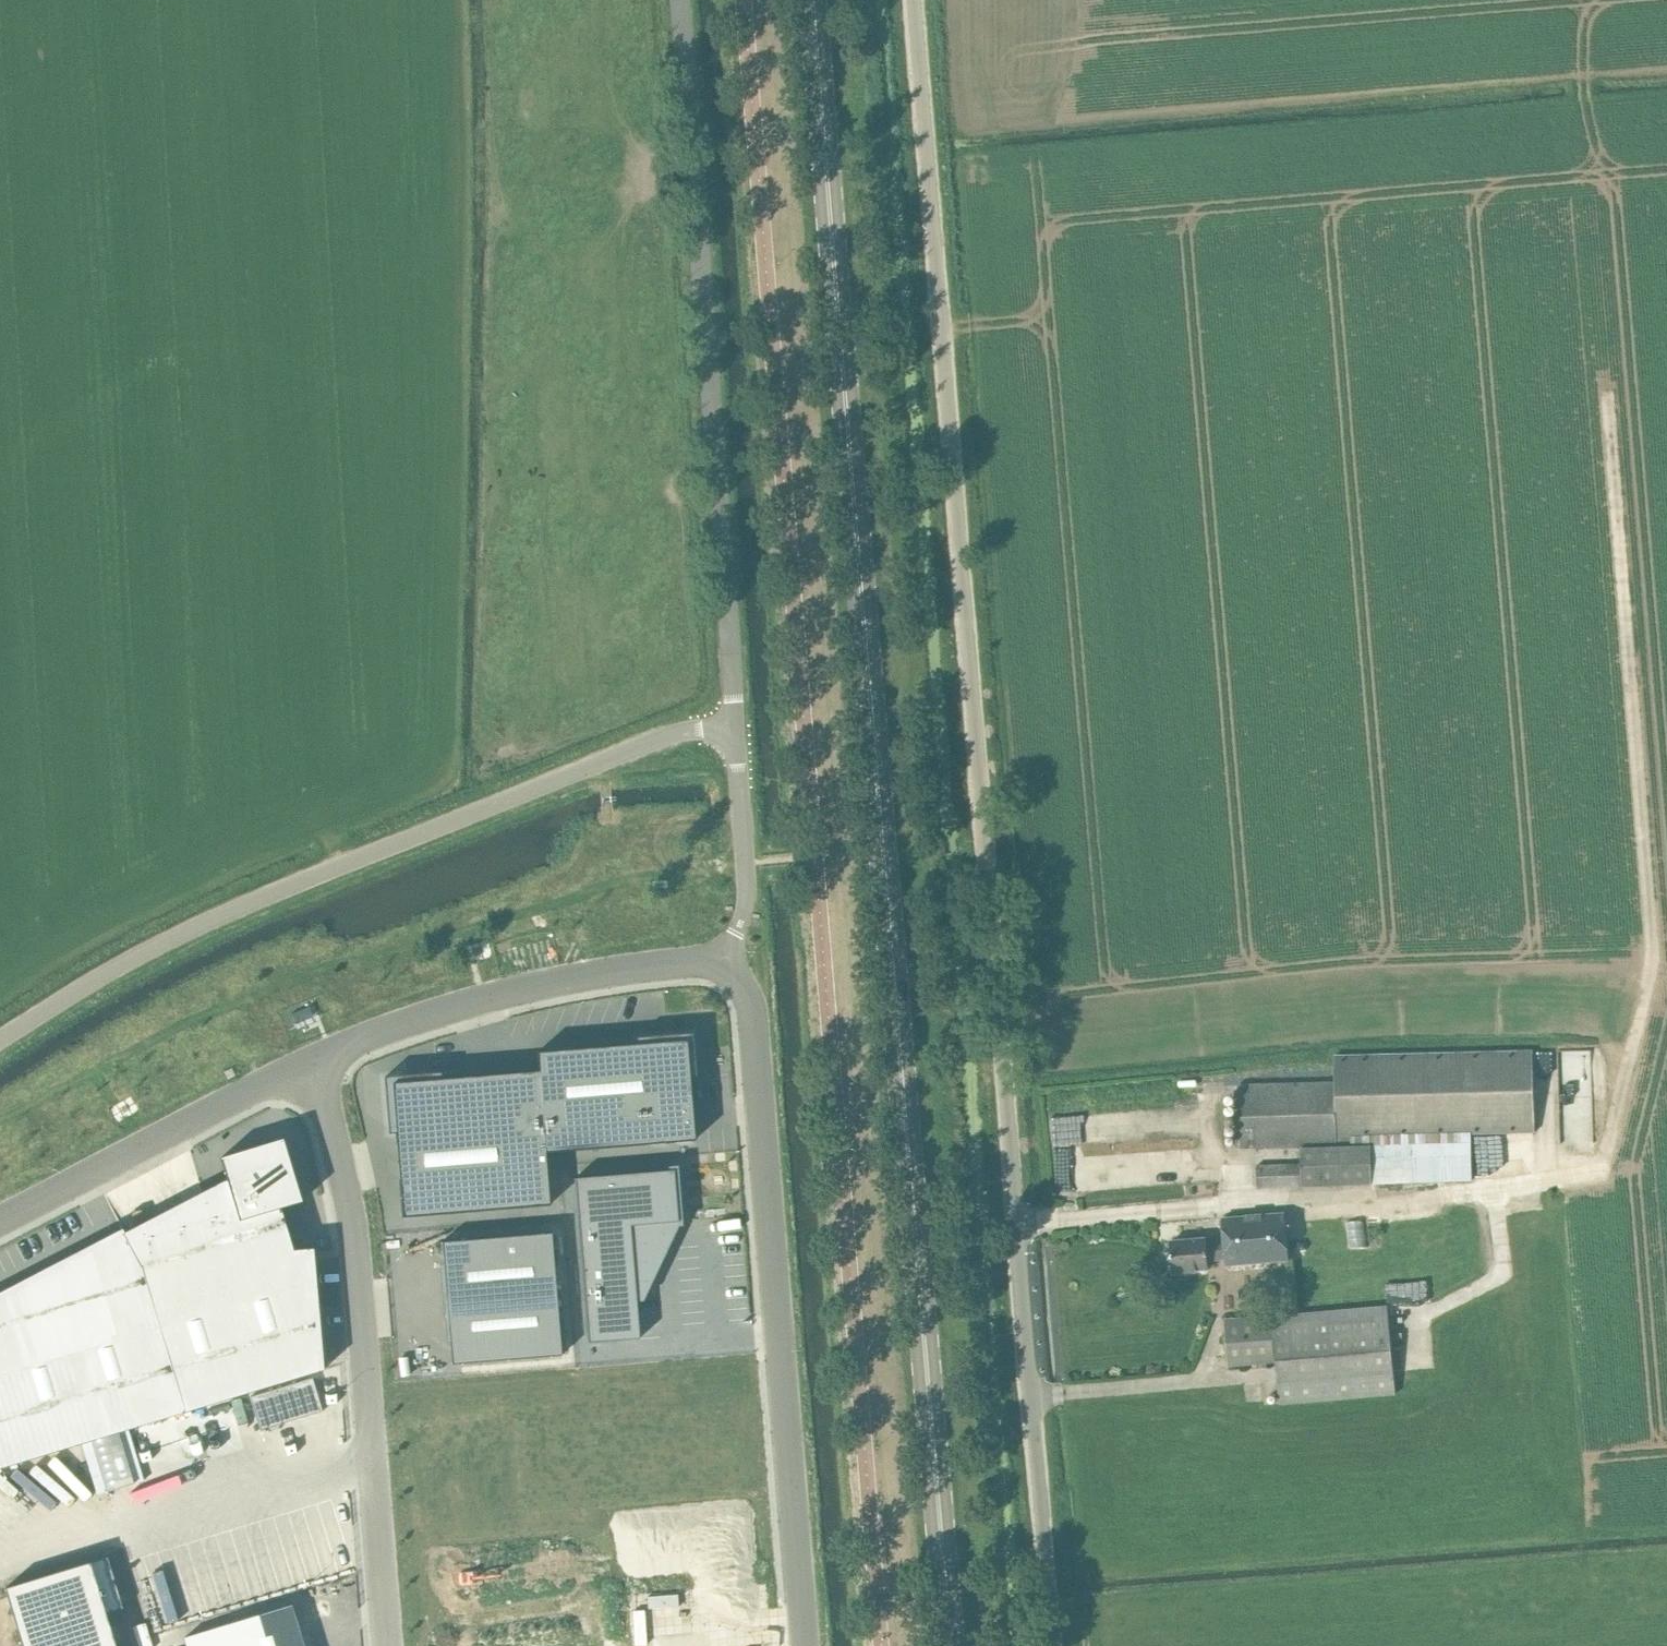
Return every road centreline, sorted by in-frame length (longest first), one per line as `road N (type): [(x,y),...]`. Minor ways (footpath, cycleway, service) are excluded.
road 1 (tertiary): [(955,1645),(812,0)]
road 2 (unclassified): [(1056,1645),(916,0)]
road 3 (unclassified): [(0,1039),(134,956),(242,905),(679,729),(735,727)]
road 4 (track): [(1600,1170),(1654,957),(1608,395)]
road 5 (unclassified): [(735,727),(678,0)]
road 6 (unclassified): [(807,1645),(751,1004),(727,959)]
road 7 (unclassified): [(386,1645),(354,1223),(316,1058)]
road 8 (unclassified): [(727,959),(573,976),(441,1007),(316,1058)]
road 9 (unclassified): [(316,1058),(0,1222)]
road 10 (unclassified): [(727,959),(746,902),(735,727)]

